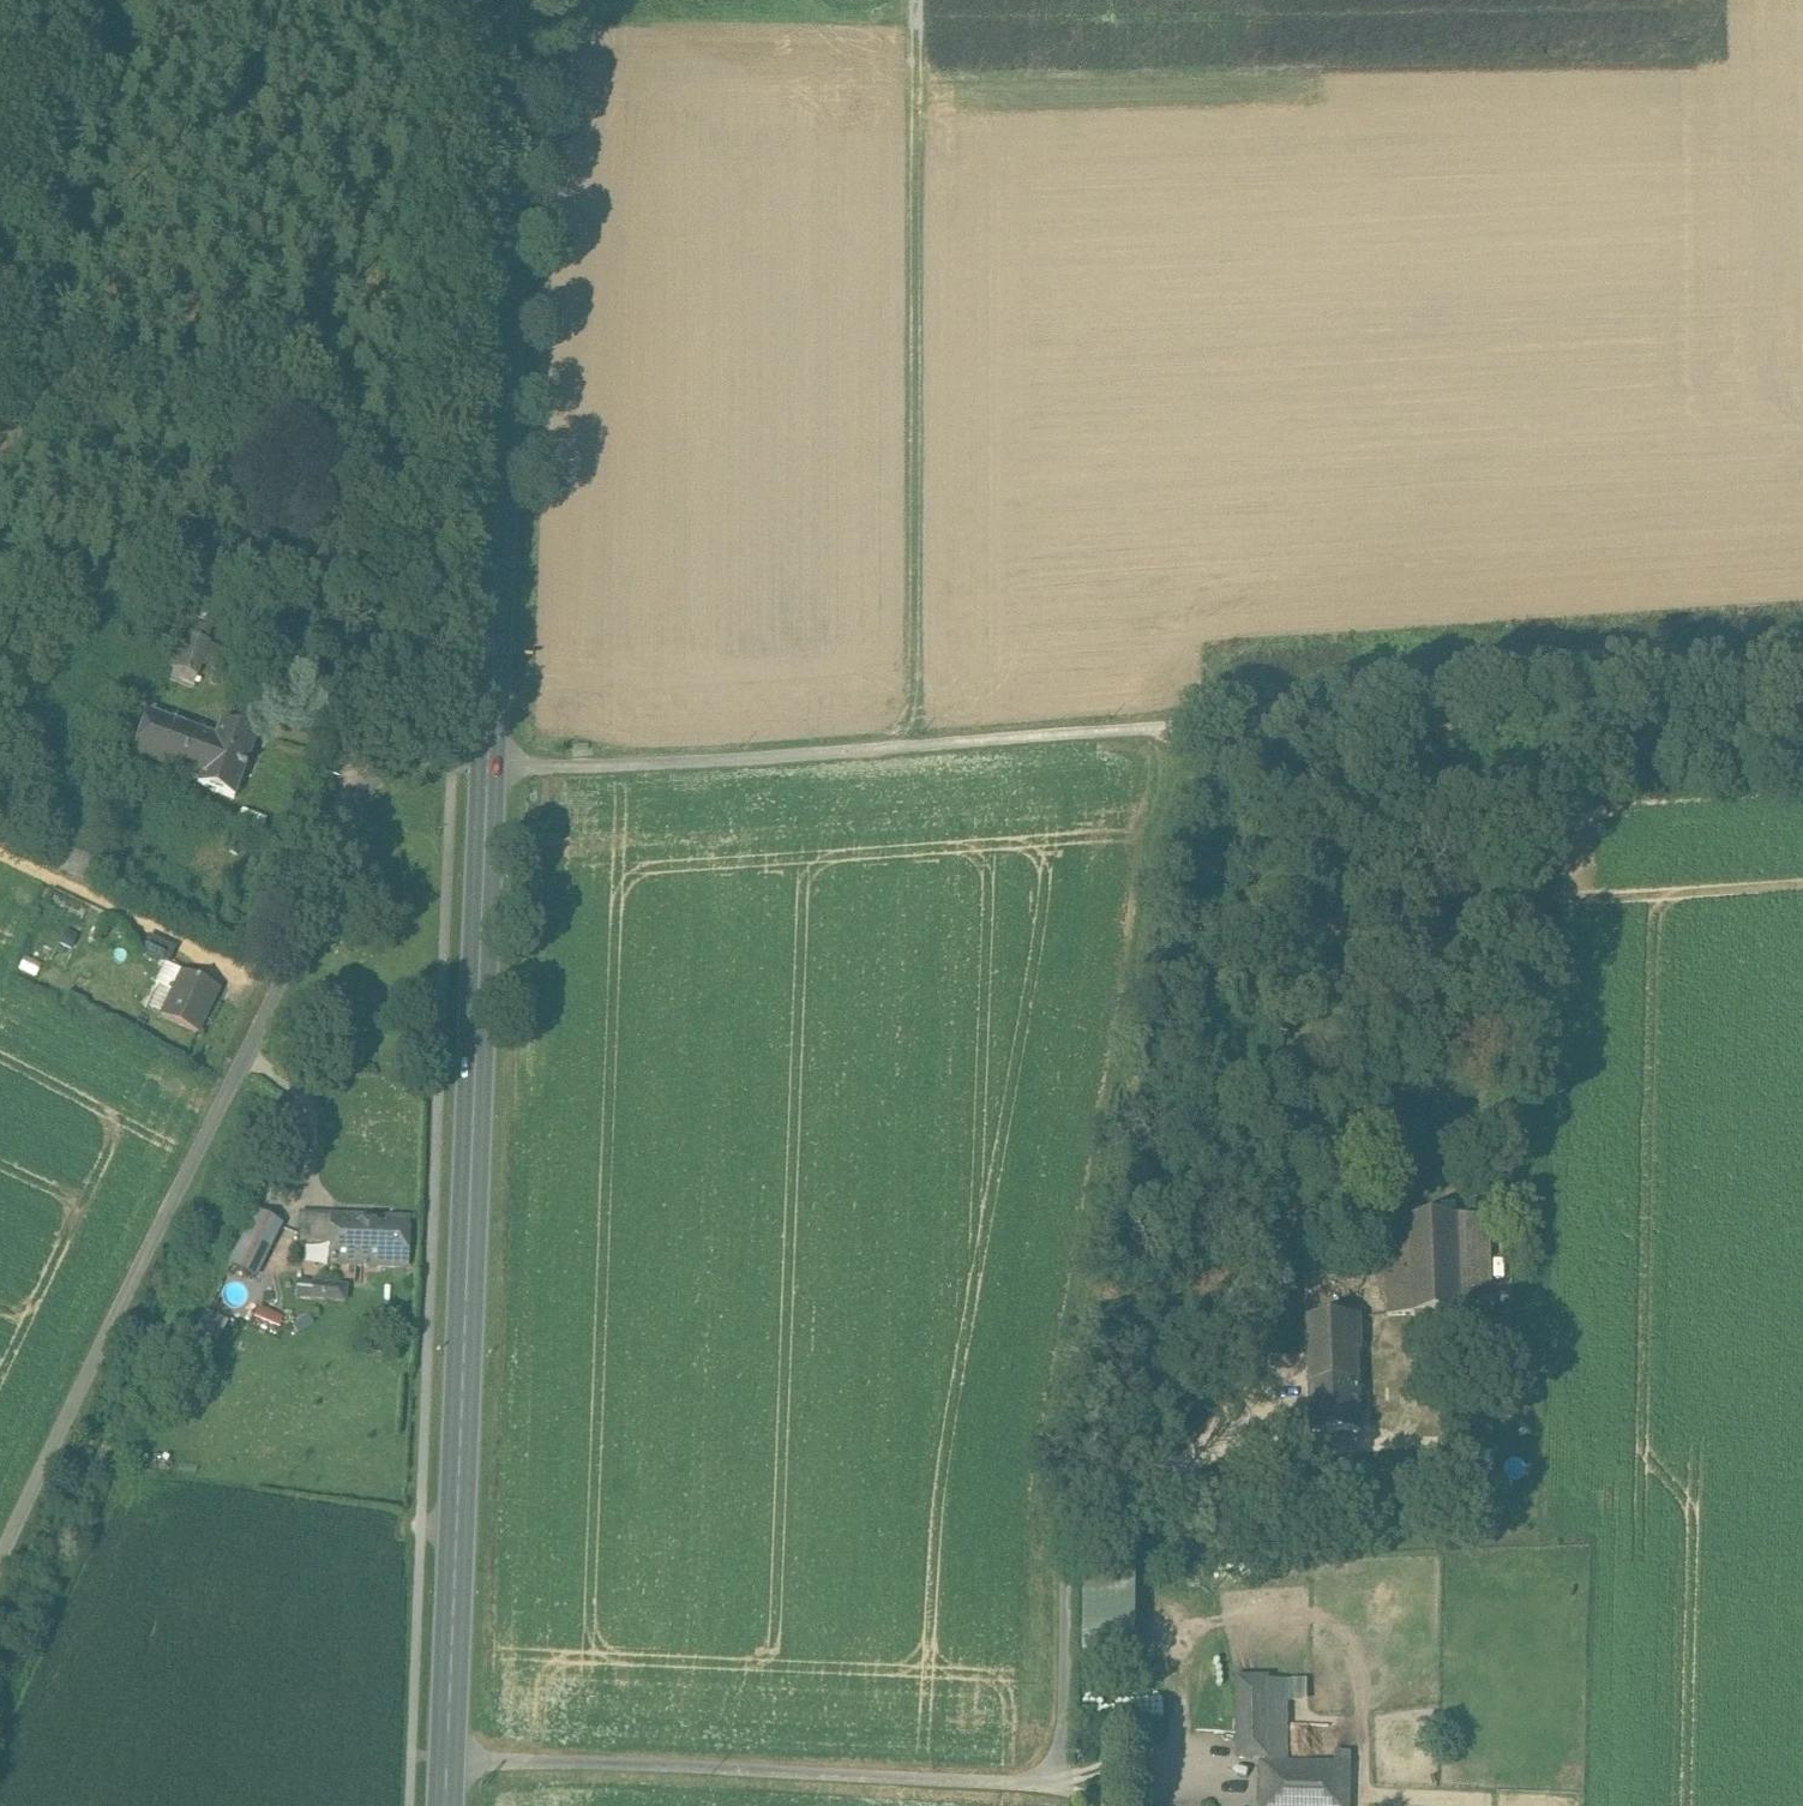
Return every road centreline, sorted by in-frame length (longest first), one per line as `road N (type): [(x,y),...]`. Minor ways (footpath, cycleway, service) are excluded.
road 1 (track): [(1802,684),(705,763),(488,767)]
road 2 (primary): [(445,1805),(490,735)]
road 3 (unclassified): [(0,1555),(367,791),(416,754),(490,735)]
road 4 (primary): [(490,735),(519,0)]

